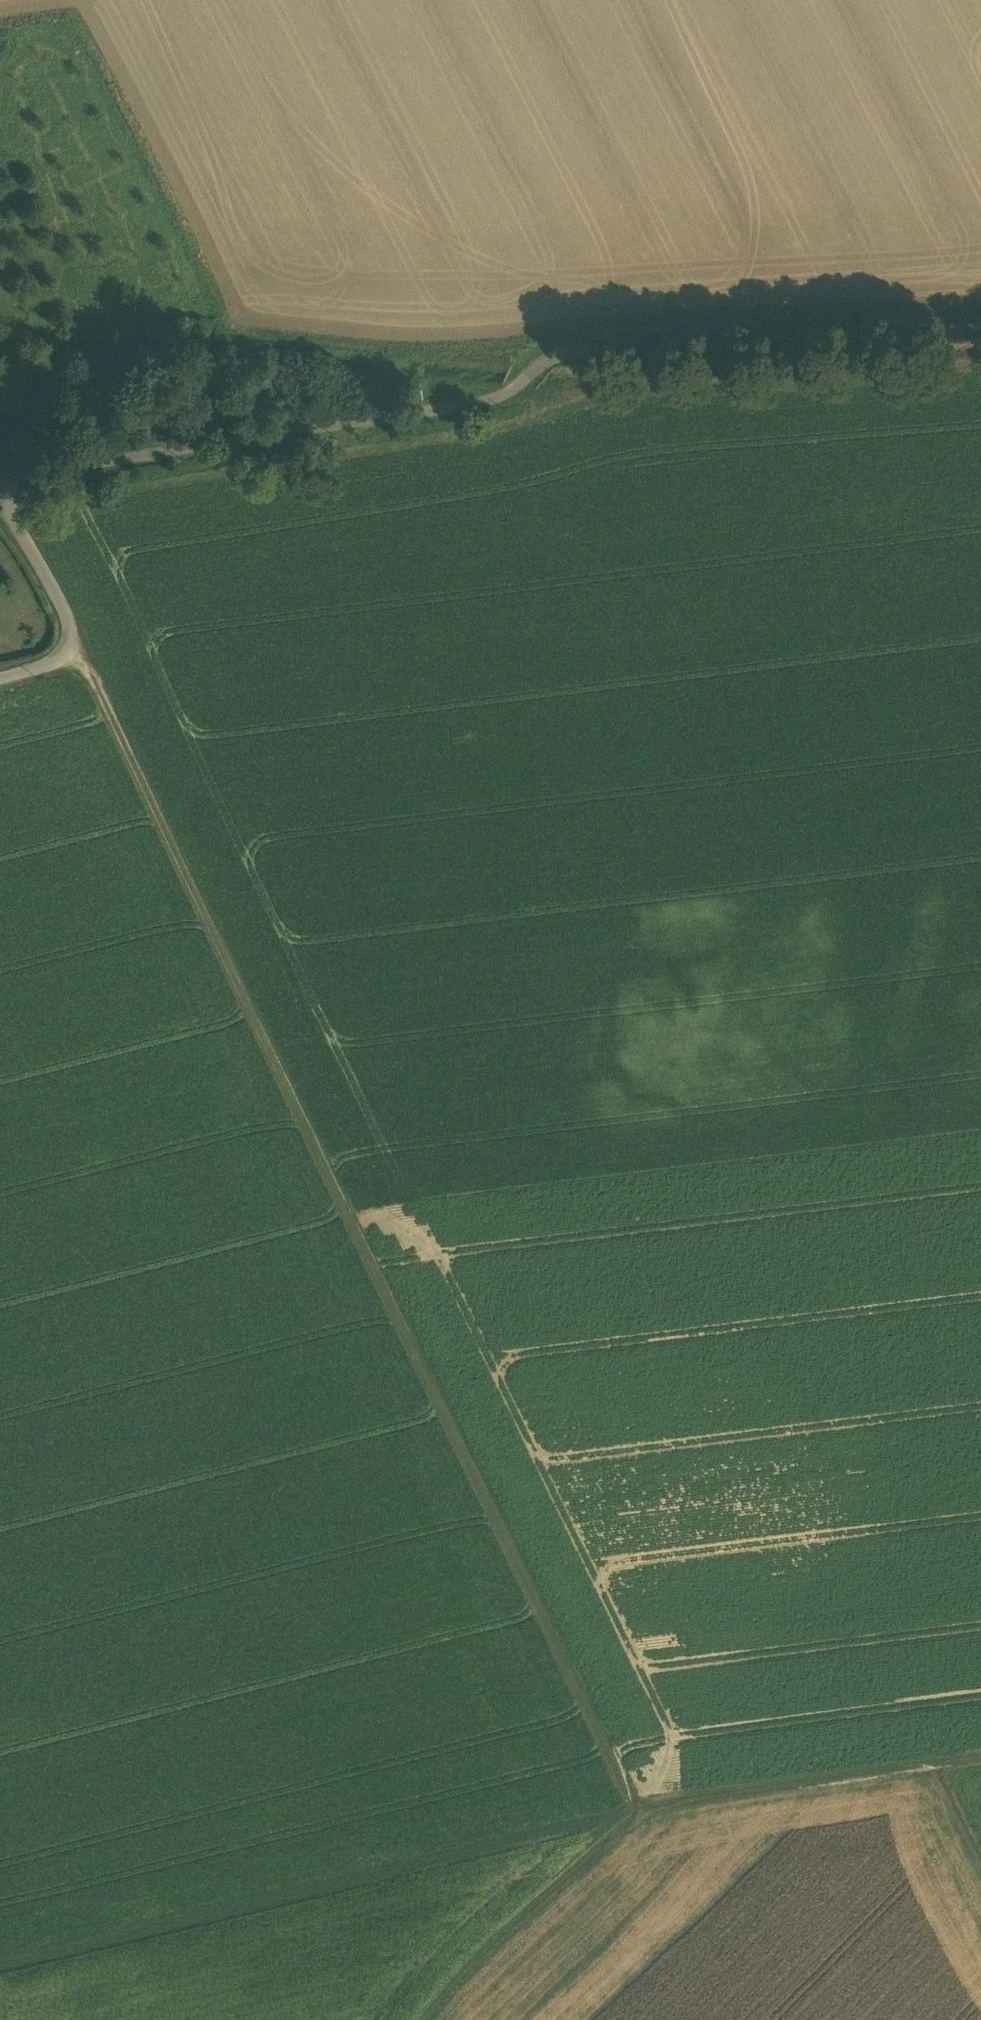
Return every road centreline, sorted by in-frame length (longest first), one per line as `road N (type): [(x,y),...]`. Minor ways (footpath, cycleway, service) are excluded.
road 1 (track): [(69,637),(632,1800),(641,1807),(980,1758)]
road 2 (unclassified): [(0,678),(58,662),(69,637),(61,601),(14,516),(14,484),(472,406),(575,351),(980,322)]
road 3 (track): [(641,1807),(476,1958),(425,2019)]

